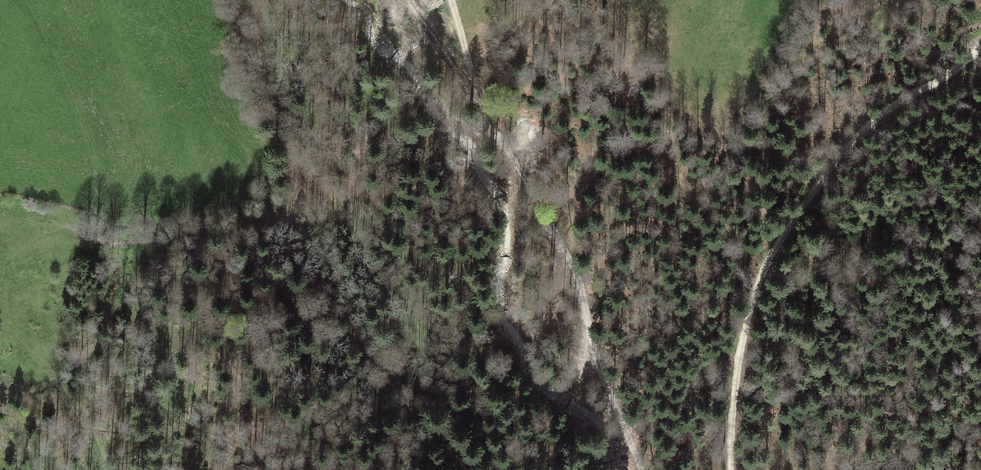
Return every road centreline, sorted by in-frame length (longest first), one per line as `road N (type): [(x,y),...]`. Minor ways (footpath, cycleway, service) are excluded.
road 1 (track): [(254,0),(279,147),(314,258),(399,396),(446,439),(465,469)]
road 2 (track): [(980,44),(876,118),(838,154),(790,223),(742,337),(732,469)]
road 3 (track): [(645,469),(556,231),(499,134),(448,0)]

